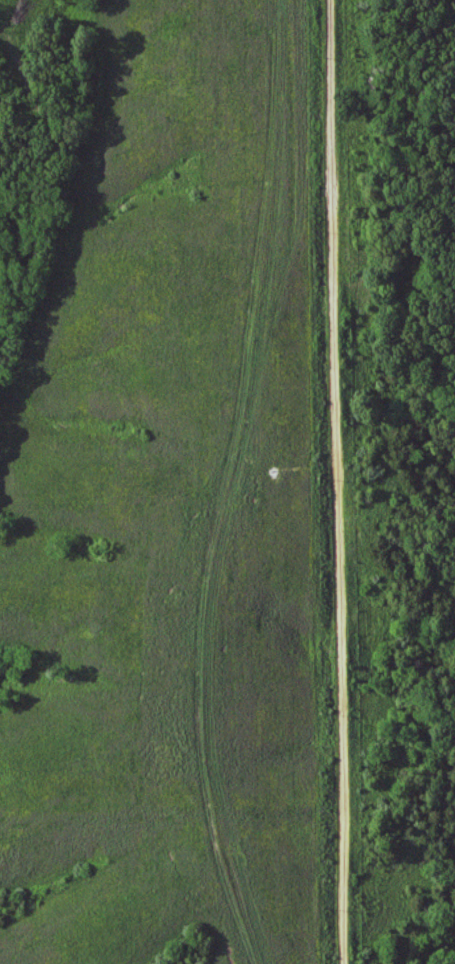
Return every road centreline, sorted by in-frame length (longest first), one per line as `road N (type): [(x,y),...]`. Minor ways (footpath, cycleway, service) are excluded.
road 1 (track): [(268,963),(218,799),(210,665),(225,500),(288,275),(295,146),(289,0)]
road 2 (residential): [(346,963),(335,0)]

